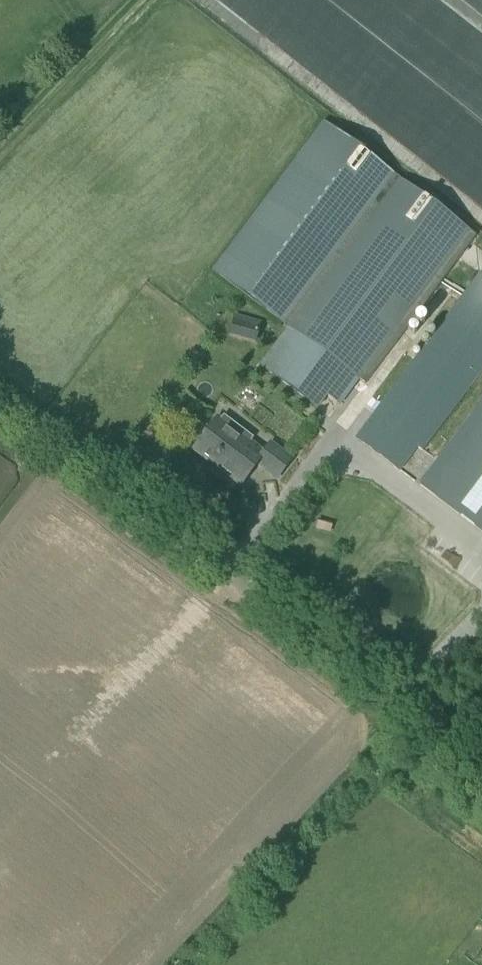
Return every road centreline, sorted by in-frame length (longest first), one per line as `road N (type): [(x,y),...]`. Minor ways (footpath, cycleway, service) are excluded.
road 1 (unclassified): [(481,753),(0,384)]

